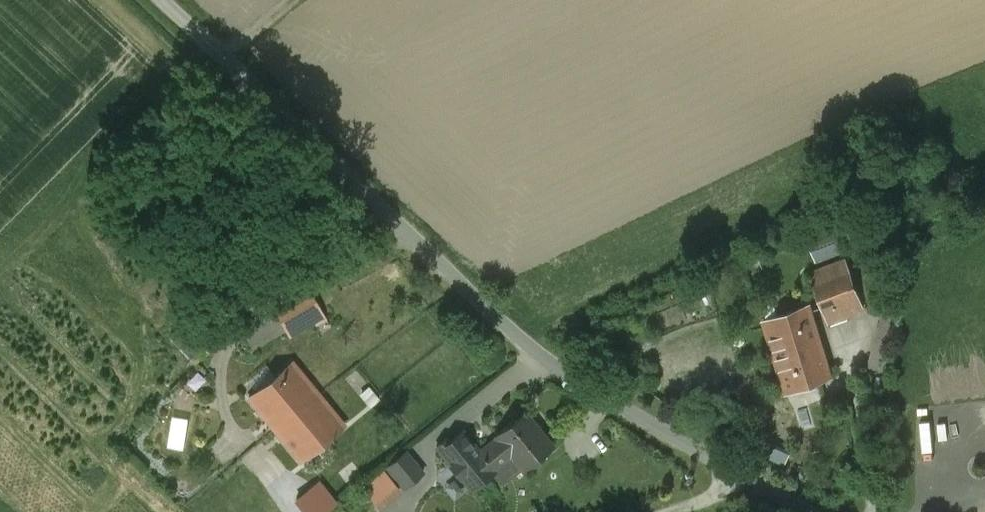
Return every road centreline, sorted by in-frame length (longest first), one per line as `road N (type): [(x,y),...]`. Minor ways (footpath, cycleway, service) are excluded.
road 1 (unclassified): [(170,0),(544,345),(831,511)]

